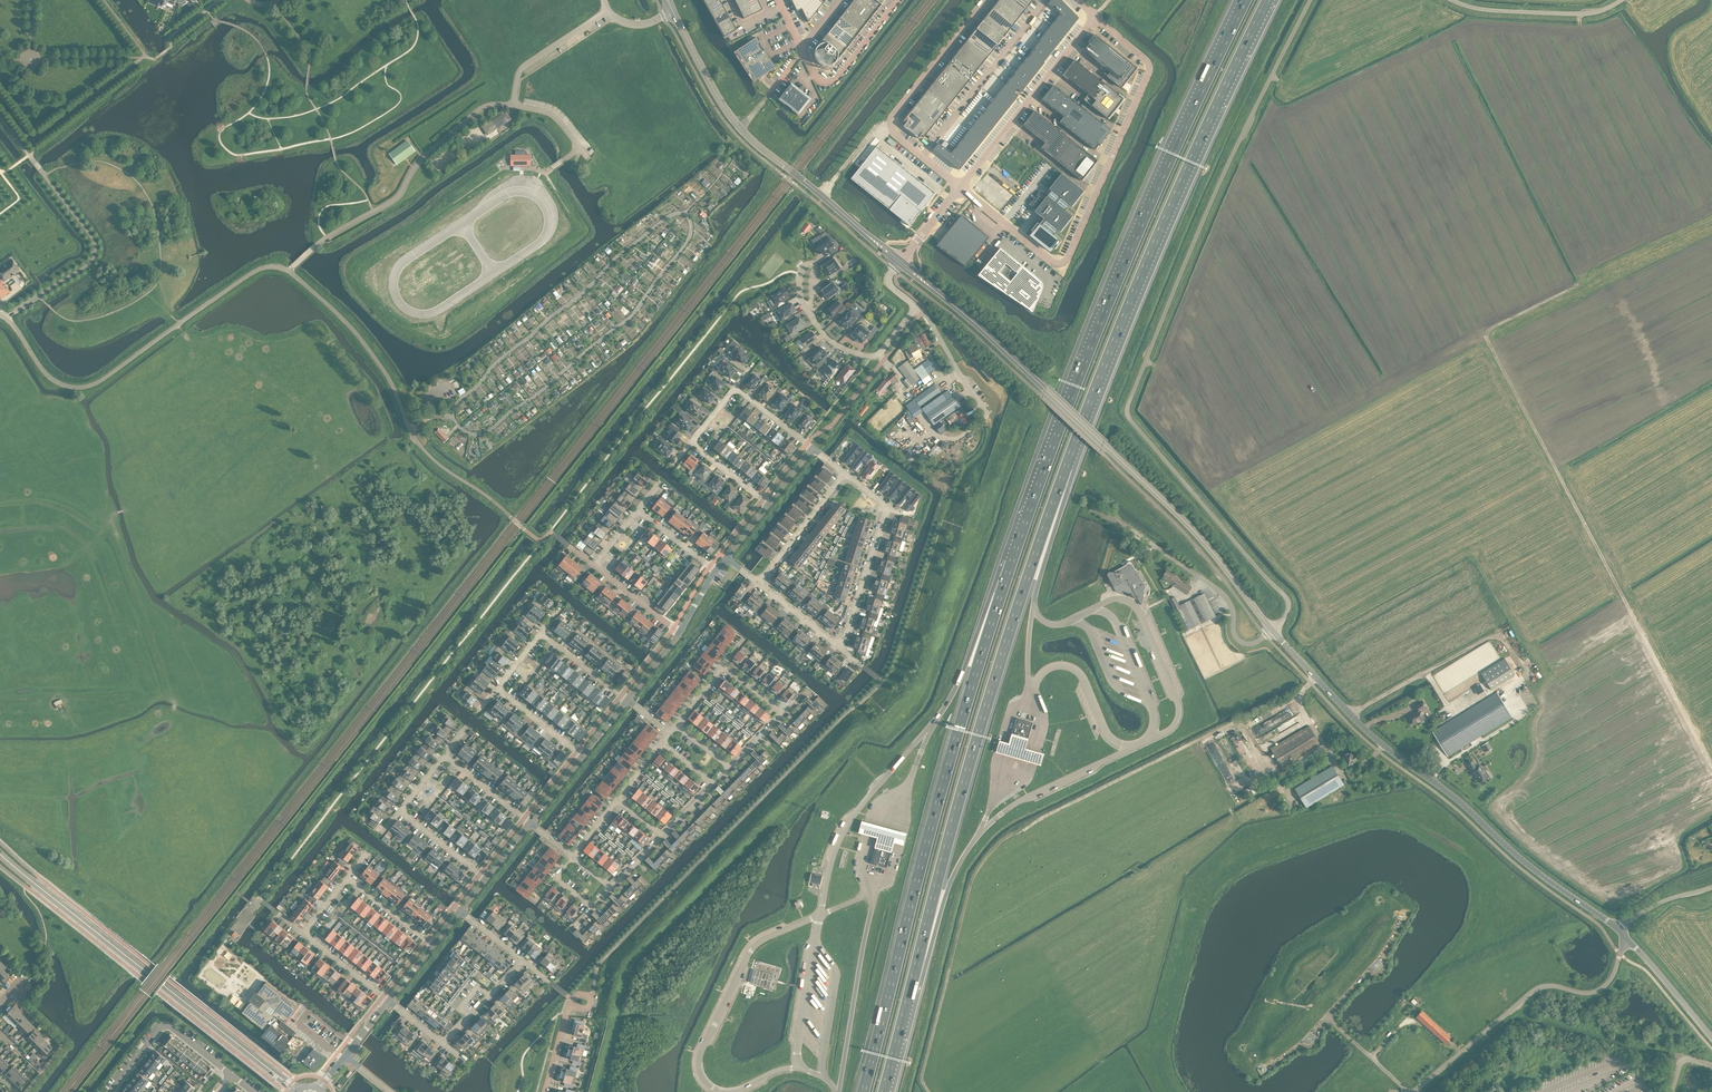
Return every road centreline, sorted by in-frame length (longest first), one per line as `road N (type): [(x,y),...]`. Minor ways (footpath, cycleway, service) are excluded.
road 1 (unclassified): [(1272,630),(1287,615),(1287,599),(1128,408),(1220,180),(1310,0)]
road 2 (track): [(1317,679),(1299,701),(1306,722),(1263,748),(1232,723),(996,846),(971,881),(921,1079),(929,1091)]
road 3 (motorway): [(895,1049),(984,712),(1075,443)]
road 4 (motorway): [(1028,506),(924,844),(863,1091)]
road 5 (motorway): [(1243,0),(1153,192),(1028,506)]
road 6 (tertiary): [(1272,630),(1183,520),(1003,347),(900,261)]
road 7 (motorway): [(1075,443),(1268,0)]
road 8 (tertiary): [(1624,935),(1371,735),(1272,630)]
road 9 (unclassified): [(1094,16),(1138,53),(1148,73),(1067,259),(1058,264),(1042,254),(962,188)]
road 10 (secondary): [(296,1091),(0,855)]
road 11 (unclassified): [(288,269),(259,267),(83,387),(54,380),(0,314)]
road 12 (tertiary): [(900,261),(741,131),(673,11)]
road 13 (track): [(1630,612),(1485,337)]
road 14 (track): [(1234,473),(1485,337)]
road 15 (unclassified): [(1413,1091),(1532,992),(1603,988),(1624,935)]
road 16 (unclassified): [(589,160),(558,119),(513,104),(523,66),(609,10)]
road 17 (unclassified): [(1272,630),(1254,643),(1237,639),(1224,595),(1097,510)]
road 18 (motorway): [(895,1049),(952,877),(977,836)]
road 19 (motorway): [(1028,506),(938,715)]
road 20 (unclassified): [(962,188),(1094,16)]
road 21 (unclassified): [(412,434),(368,348),(288,269)]
road 22 (unclassified): [(924,158),(894,134),(890,118),(986,0)]
road 23 (unclassified): [(1047,0),(924,158)]
road 24 (residential): [(840,646),(887,507),(845,474)]
road 25 (track): [(1684,1061),(1510,1010)]
road 26 (track): [(1711,767),(1630,612)]
road 27 (unclassified): [(1454,0),(1488,10),(1583,15),(1622,0)]
road 28 (residential): [(111,1091),(166,1024),(231,1077)]
road 29 (motorway): [(1035,599),(1075,443)]
road 30 (unclassified): [(900,0),(835,81),(819,81),(802,48)]
road 31 (track): [(1630,612),(1506,691)]
road 32 (residential): [(759,583),(845,474)]
road 33 (tertiary): [(1711,1037),(1624,935)]
road 34 (unclassified): [(991,414),(917,307)]

